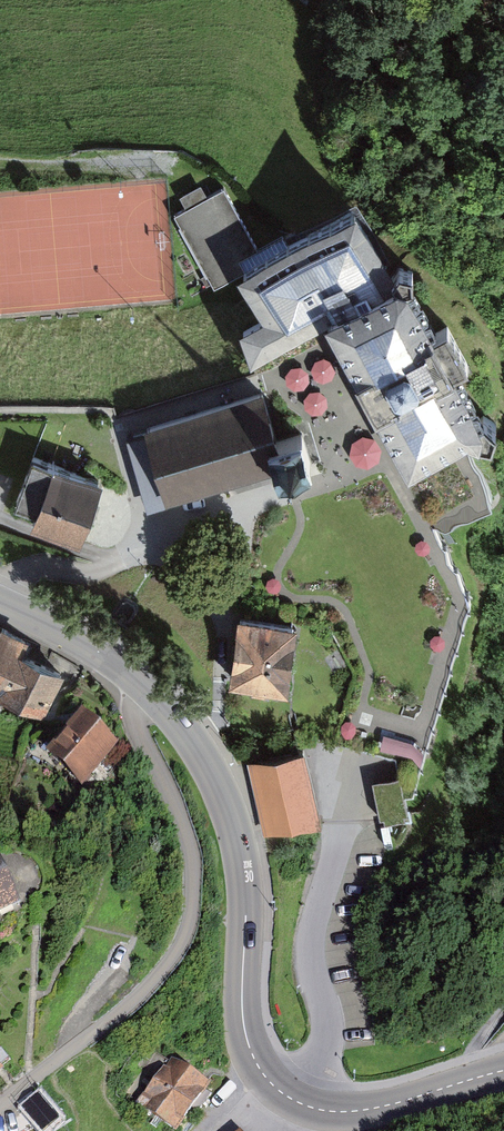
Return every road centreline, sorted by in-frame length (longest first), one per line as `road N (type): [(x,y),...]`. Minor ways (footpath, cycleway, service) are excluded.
road 1 (tertiary): [(148,688),(212,773),(234,829),(247,904),(241,1012),(251,1050),(276,1089),(310,1107),(355,1111),(503,1071)]
road 2 (residential): [(148,688),(137,717),(142,740),(176,789),(199,851),(199,916),(183,957),(136,1006),(0,1103)]
road 3 (track): [(0,163),(178,164)]
road 4 (tertiary): [(0,603),(148,688)]

